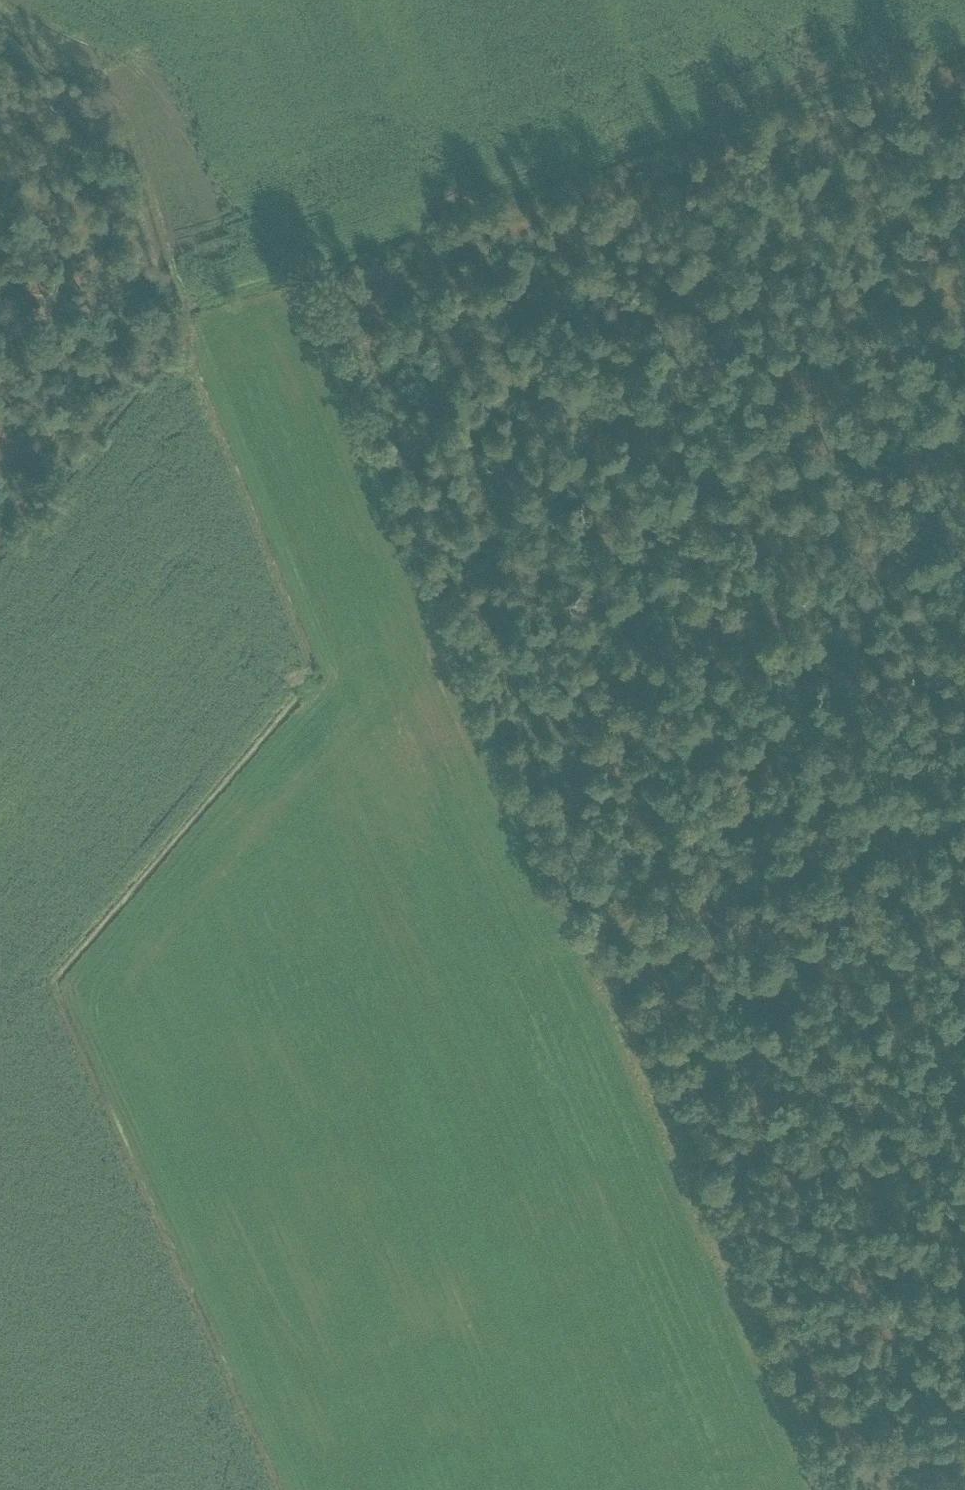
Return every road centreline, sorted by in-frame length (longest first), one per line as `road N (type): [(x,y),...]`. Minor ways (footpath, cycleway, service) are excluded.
road 1 (track): [(824,1489),(593,953)]

